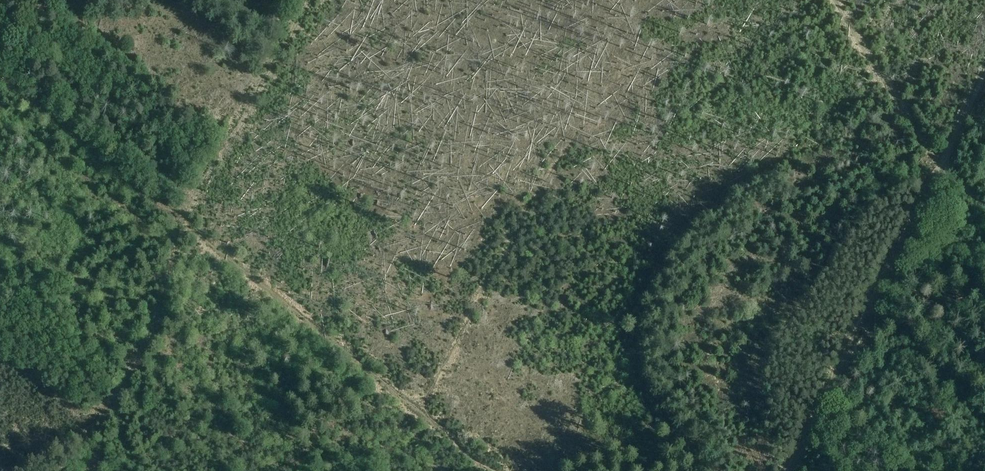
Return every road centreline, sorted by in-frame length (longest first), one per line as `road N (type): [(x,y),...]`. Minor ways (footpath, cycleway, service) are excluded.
road 1 (track): [(419,410),(180,225),(131,378),(16,470)]
road 2 (track): [(419,410),(606,69),(635,0)]
road 3 (track): [(789,470),(941,170)]
road 4 (track): [(835,0),(941,170)]

